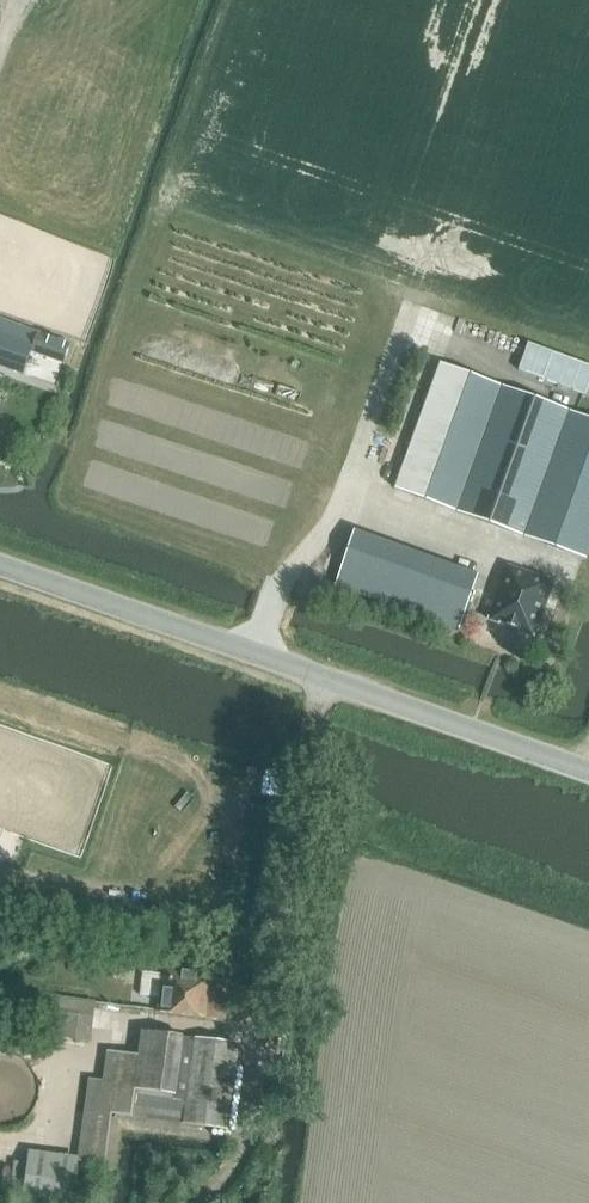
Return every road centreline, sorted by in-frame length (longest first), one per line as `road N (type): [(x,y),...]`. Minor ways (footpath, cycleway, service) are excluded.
road 1 (unclassified): [(588,772),(0,570)]
road 2 (track): [(411,309),(342,502)]
road 3 (track): [(134,1020),(66,1069),(53,1135),(0,1136)]

